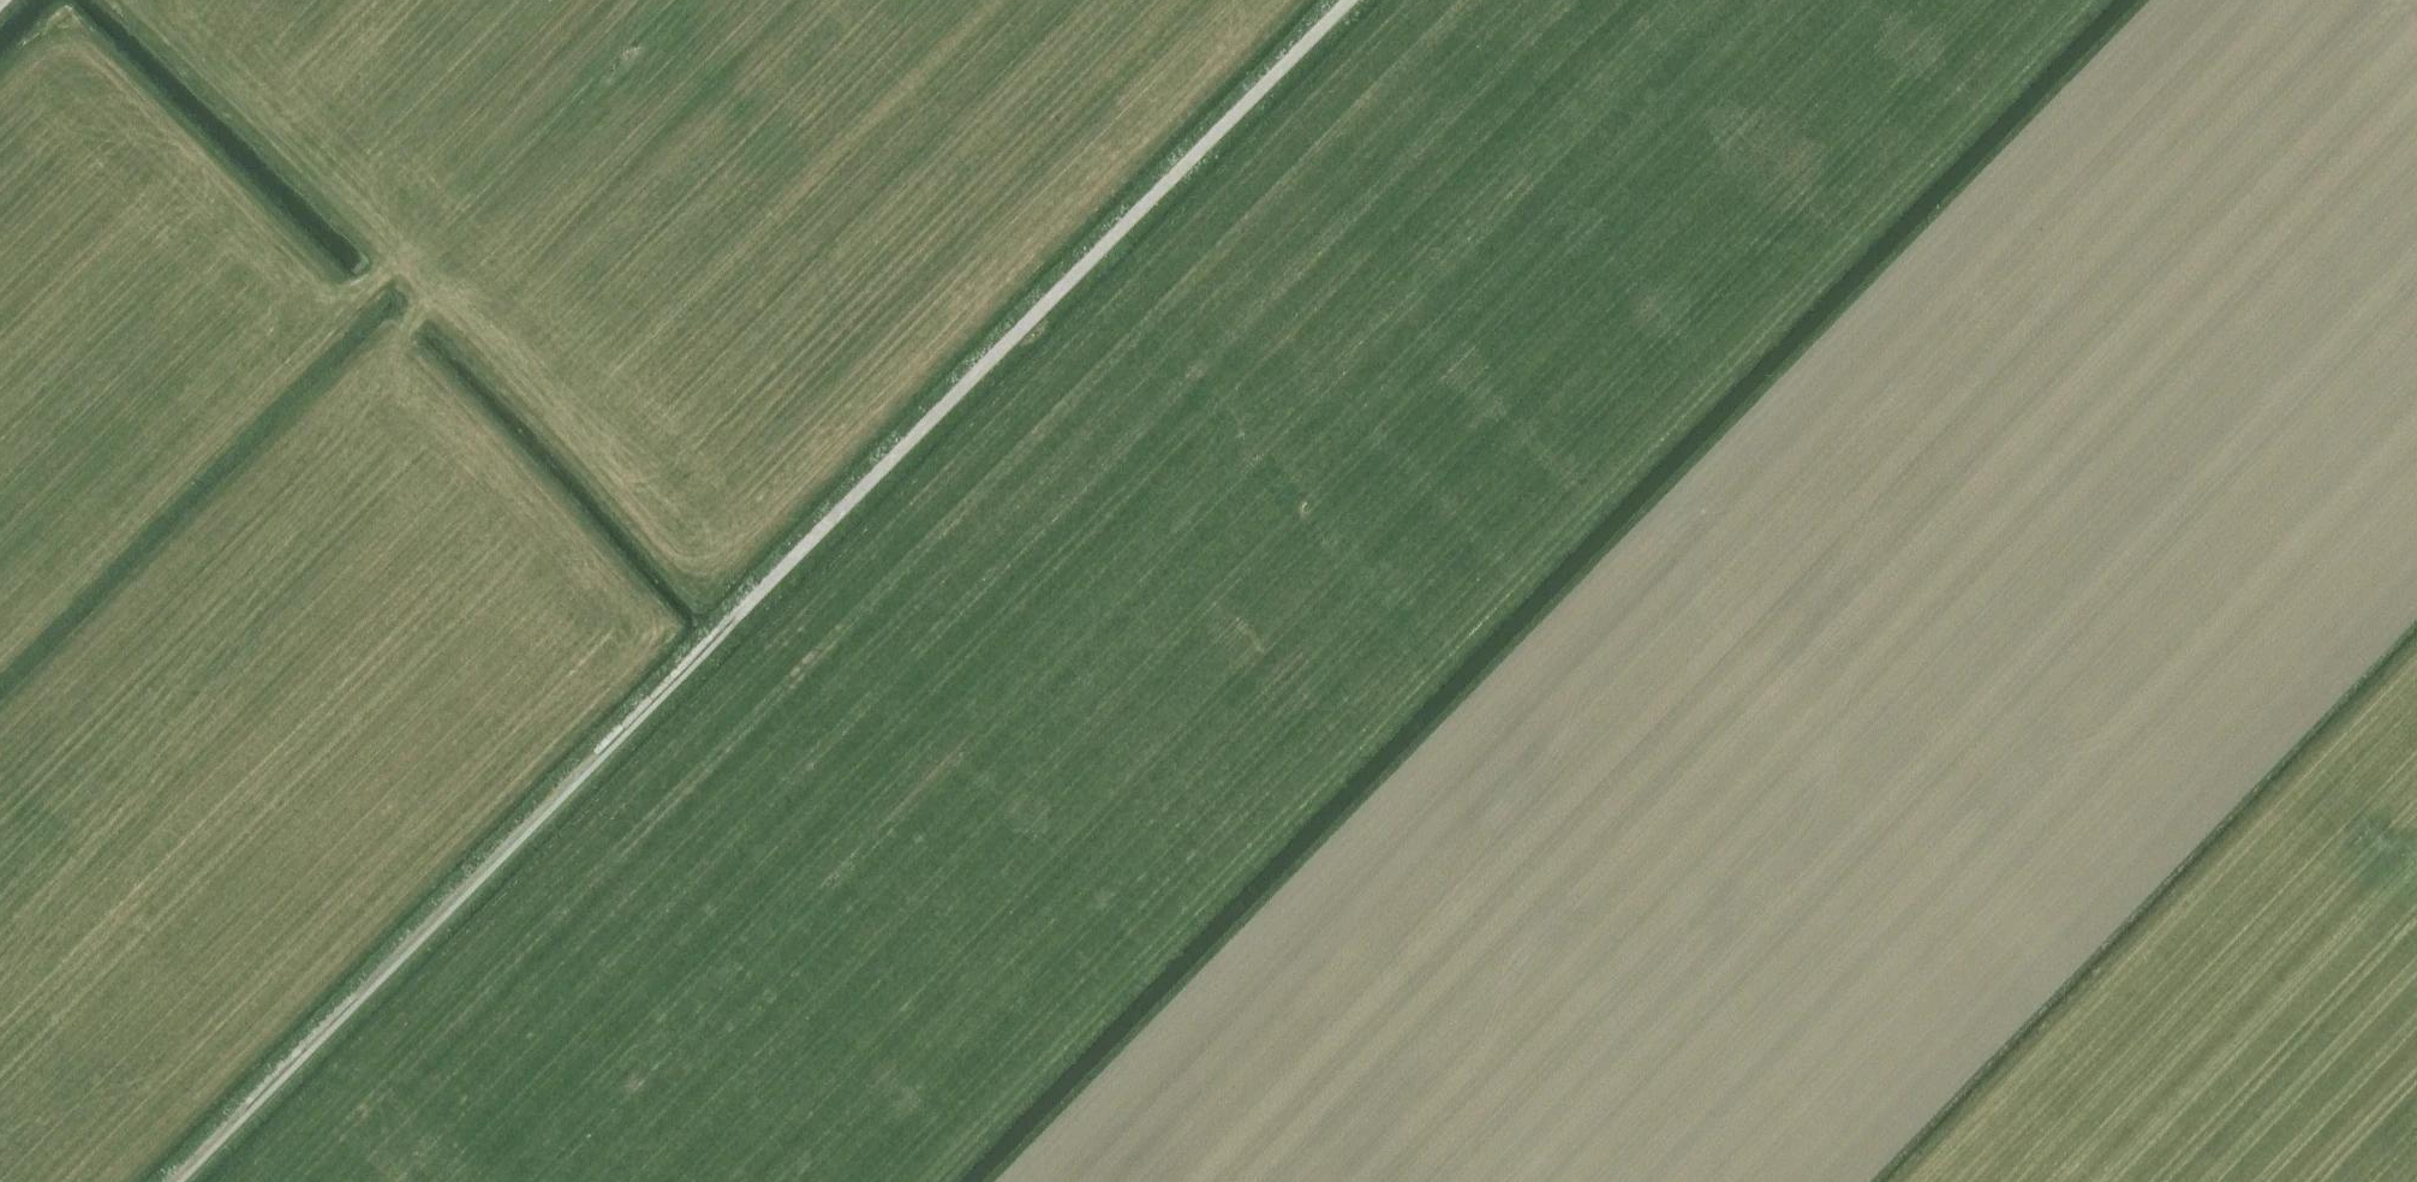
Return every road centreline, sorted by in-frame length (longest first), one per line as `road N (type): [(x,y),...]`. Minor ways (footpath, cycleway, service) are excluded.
road 1 (track): [(166,1181),(758,593)]

